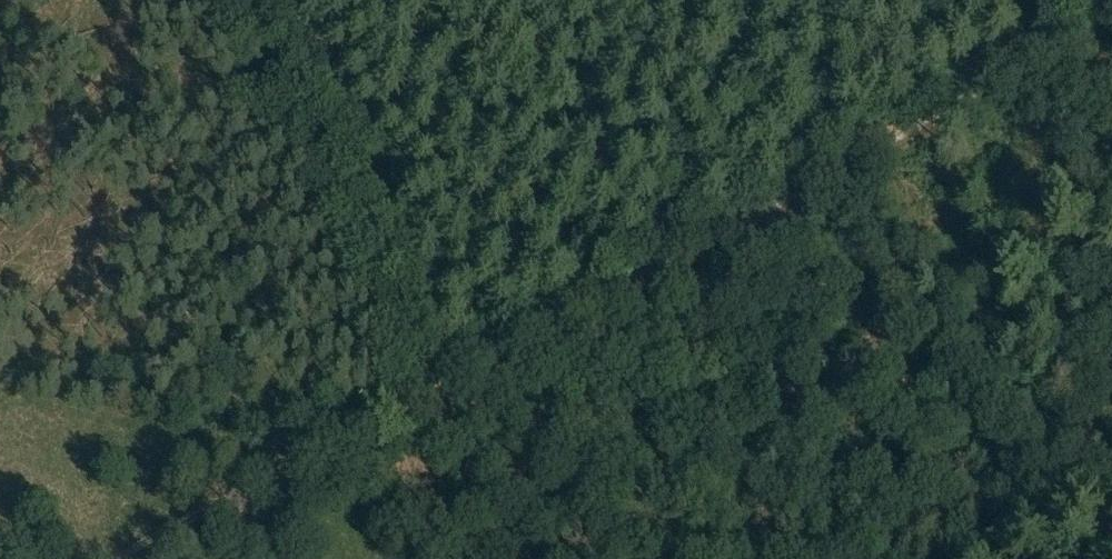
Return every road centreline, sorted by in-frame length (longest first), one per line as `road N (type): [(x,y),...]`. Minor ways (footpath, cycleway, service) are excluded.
road 1 (track): [(515,558),(244,0)]
road 2 (track): [(431,390),(965,105)]
road 3 (track): [(965,105),(1111,26)]

